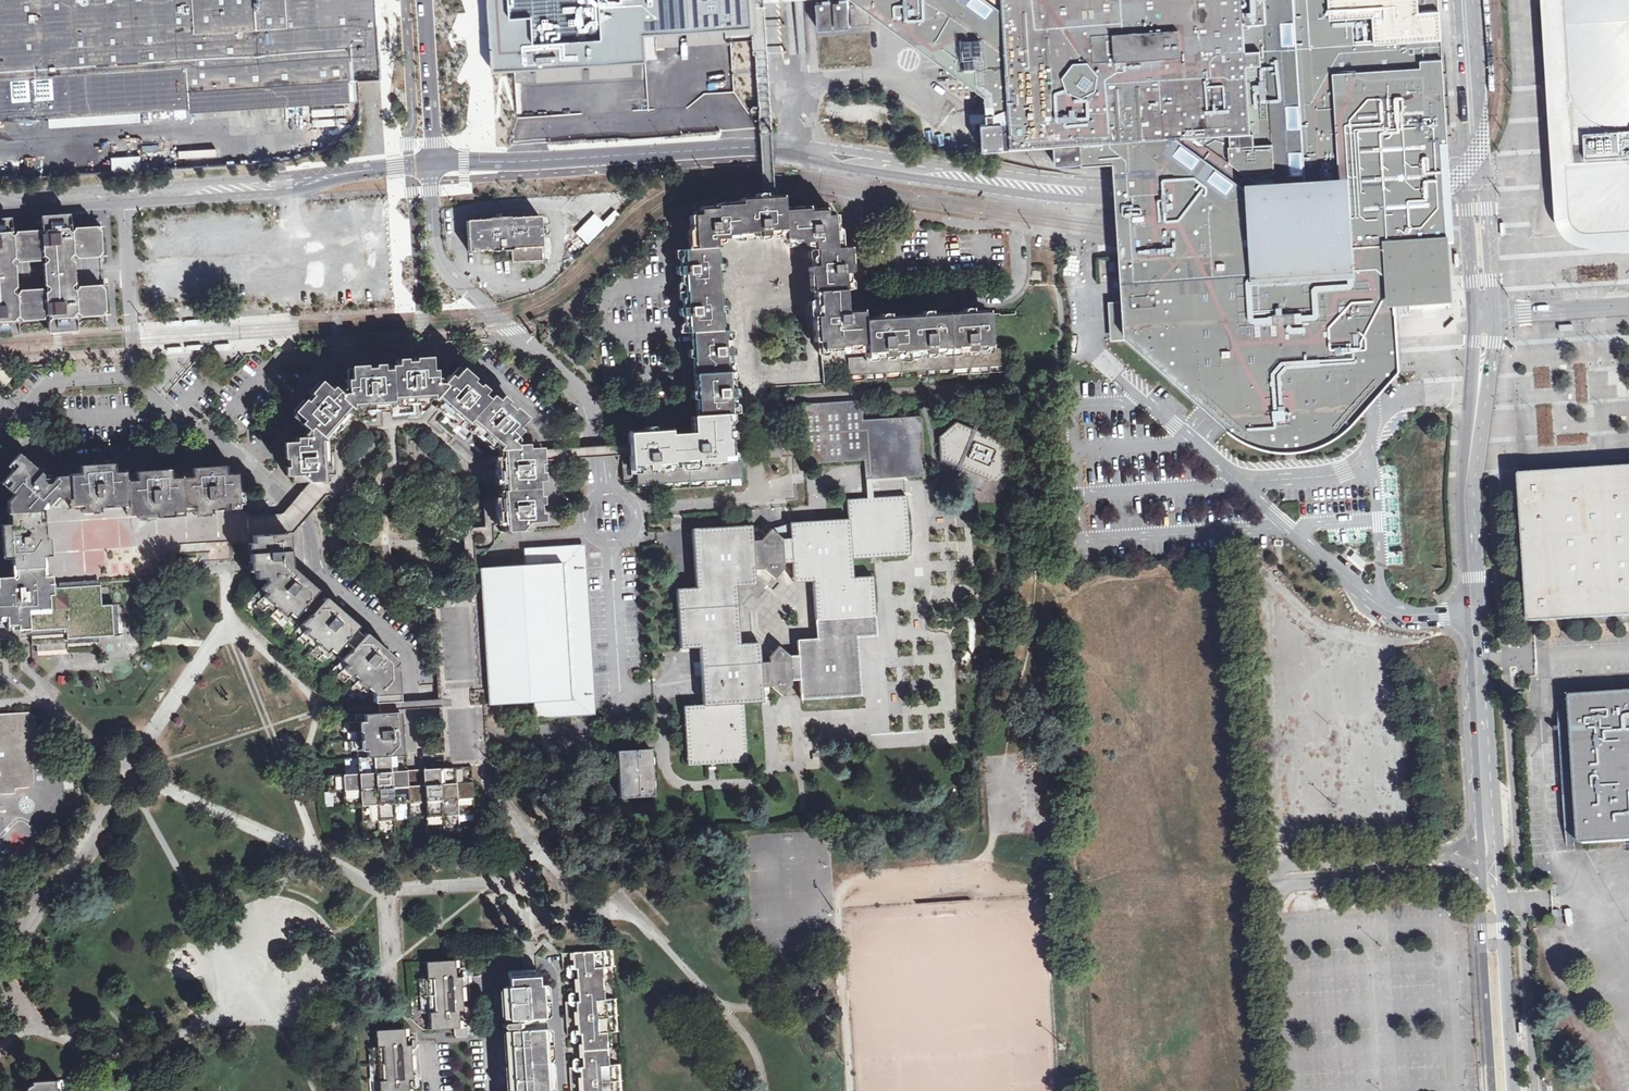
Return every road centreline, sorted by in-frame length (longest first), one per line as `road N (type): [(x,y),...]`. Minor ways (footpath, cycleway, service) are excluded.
road 1 (tertiary): [(1476,172),(1116,192),(789,149)]
road 2 (residential): [(415,749),(411,666),(322,583),(307,516),(138,385),(124,193)]
road 3 (secondary): [(1478,393),(1469,506),(1491,875)]
road 4 (tertiary): [(789,149),(432,163)]
road 5 (residential): [(601,414),(444,267),(434,240),(432,163)]
road 6 (tertiary): [(432,163),(124,193)]
road 7 (residential): [(497,1090),(491,980),(505,961),(541,960),(555,973),(563,1090)]
road 8 (secondary): [(1491,875),(1479,910),(1491,1090)]
road 9 (secondary): [(1513,1090),(1491,875)]
road 10 (secondary): [(1476,172),(1464,0)]
road 11 (residential): [(615,542),(624,706)]
road 12 (residential): [(432,163),(424,0)]
road 13 (unclassified): [(767,0),(773,58),(787,96),(789,149)]
road 14 (secondary): [(1496,314),(1489,206),(1476,172)]
road 15 (secondary): [(1476,172),(1469,207),(1477,314)]
road 16 (unclassified): [(1628,306),(1496,314)]
road 17 (tertiary): [(124,193),(0,202)]

